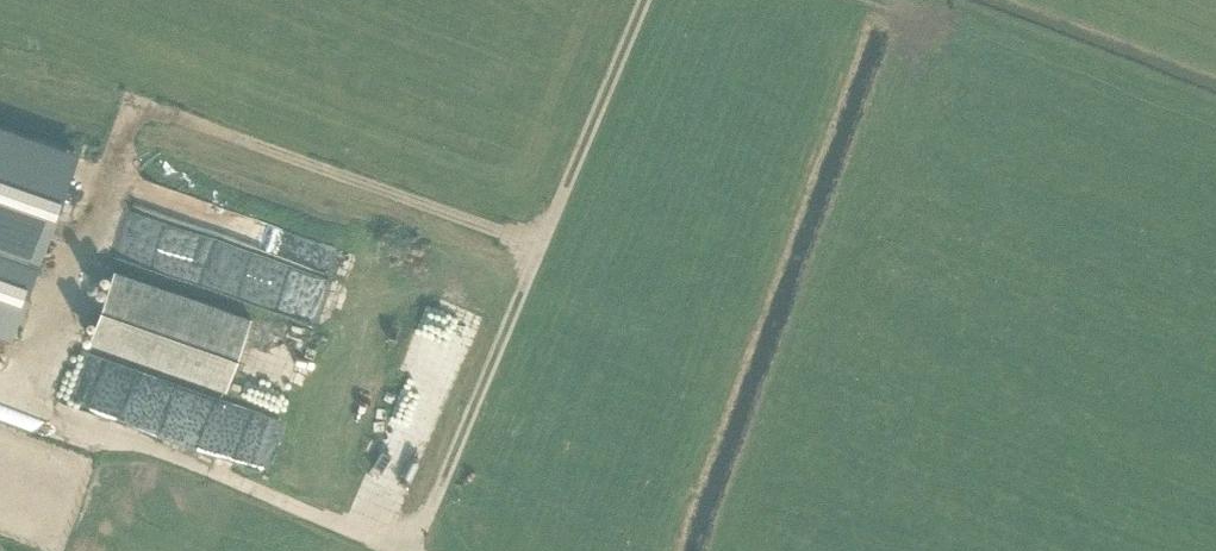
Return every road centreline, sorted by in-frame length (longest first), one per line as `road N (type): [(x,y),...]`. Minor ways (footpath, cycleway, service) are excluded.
road 1 (track): [(417,550),(647,0)]

